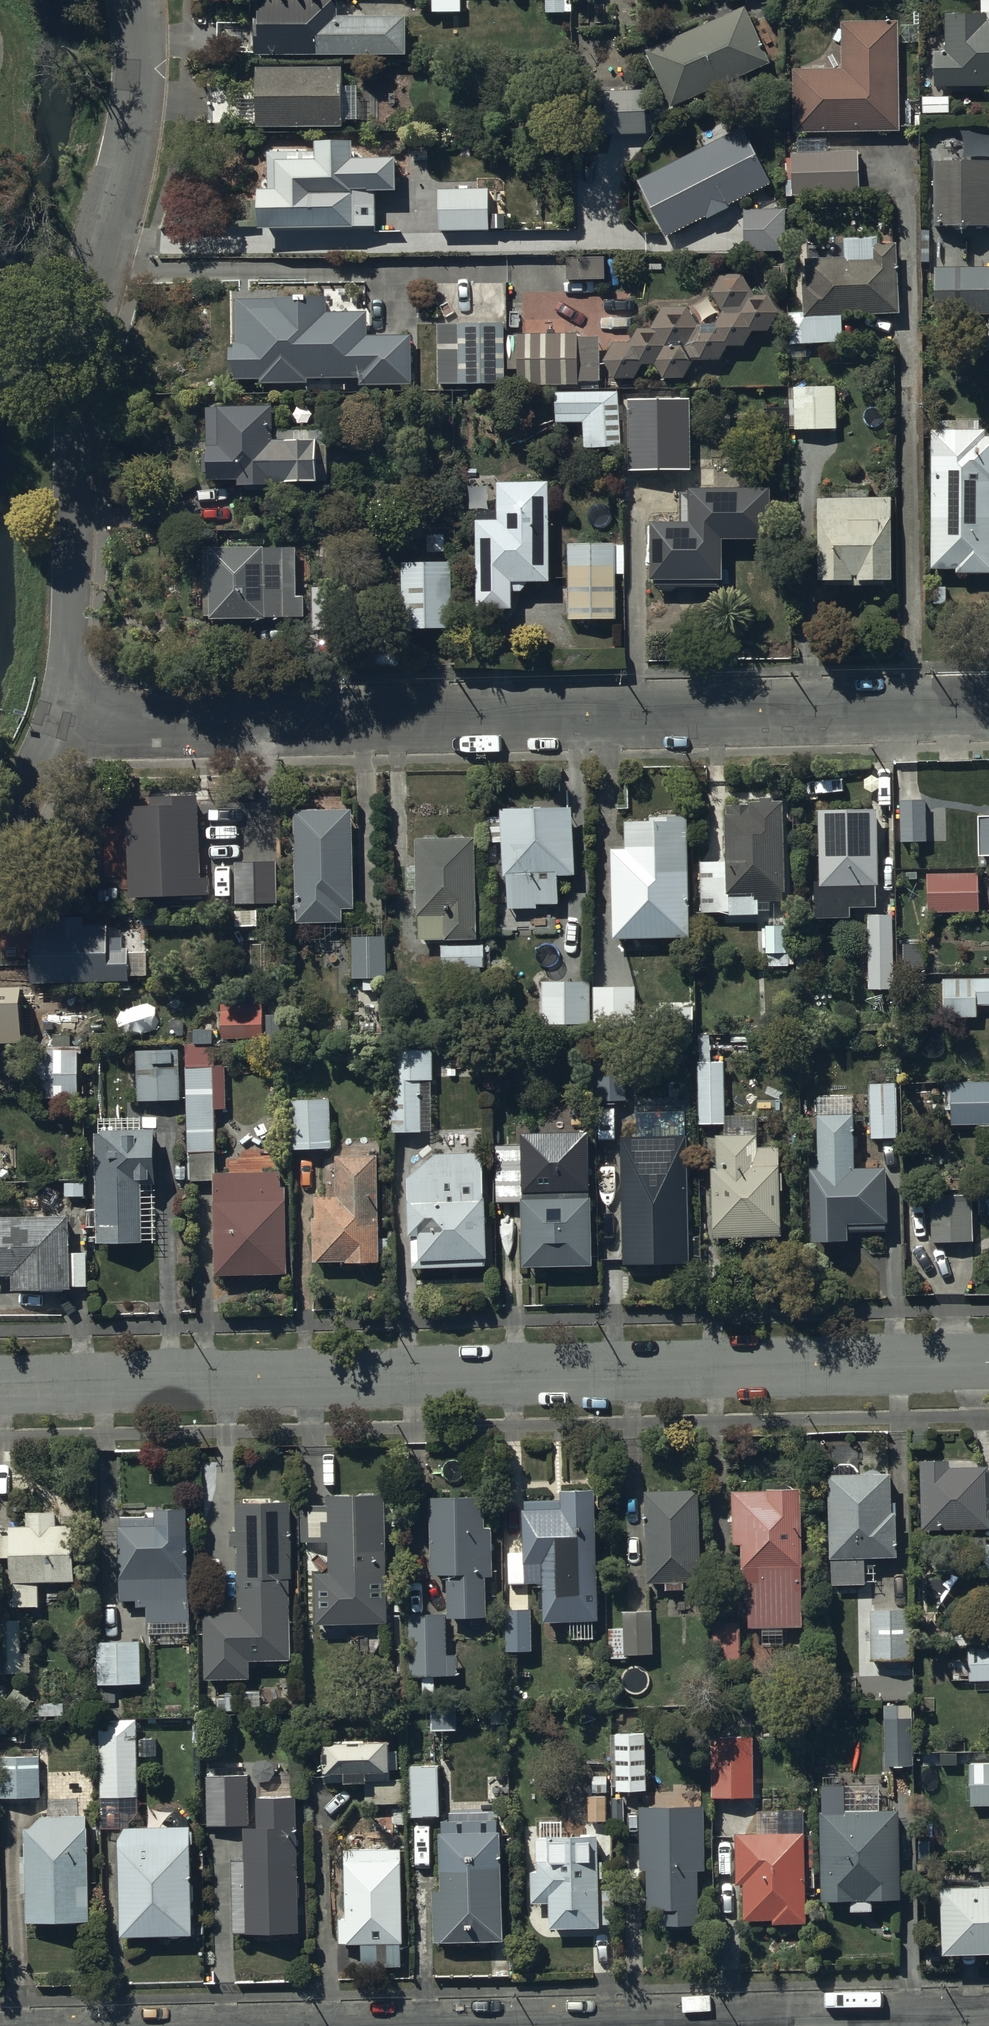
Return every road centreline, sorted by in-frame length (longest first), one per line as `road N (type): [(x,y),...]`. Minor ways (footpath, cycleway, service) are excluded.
road 1 (residential): [(0,1382),(988,1364)]
road 2 (unclassified): [(80,711),(988,707)]
road 3 (unclassified): [(135,0),(136,88),(77,369),(80,711)]
road 4 (unclassified): [(80,711),(0,819)]

